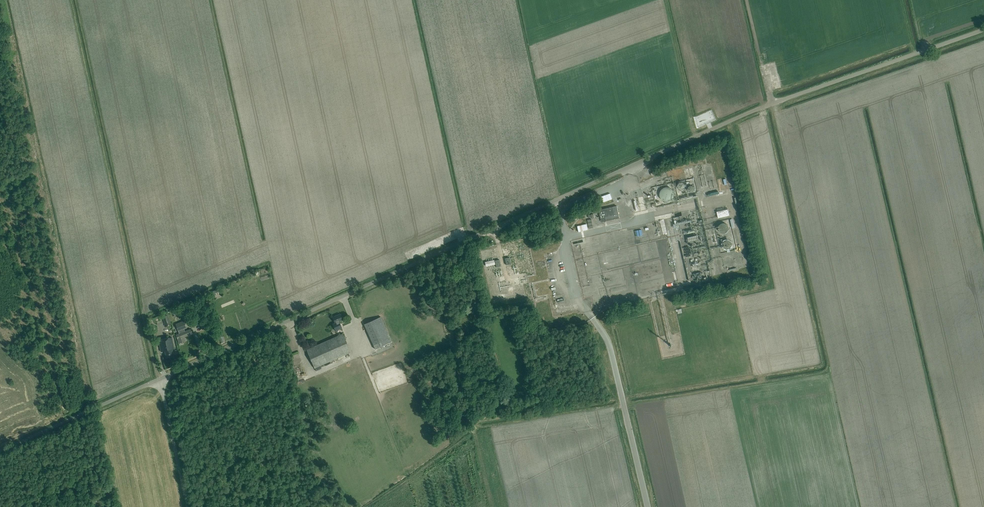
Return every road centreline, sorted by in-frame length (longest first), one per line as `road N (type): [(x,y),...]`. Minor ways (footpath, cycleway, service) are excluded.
road 1 (unclassified): [(160,379),(772,100),(983,29)]
road 2 (unclassified): [(0,451),(160,379)]
road 3 (track): [(432,257),(472,420)]
road 4 (unclassified): [(187,506),(160,379)]

